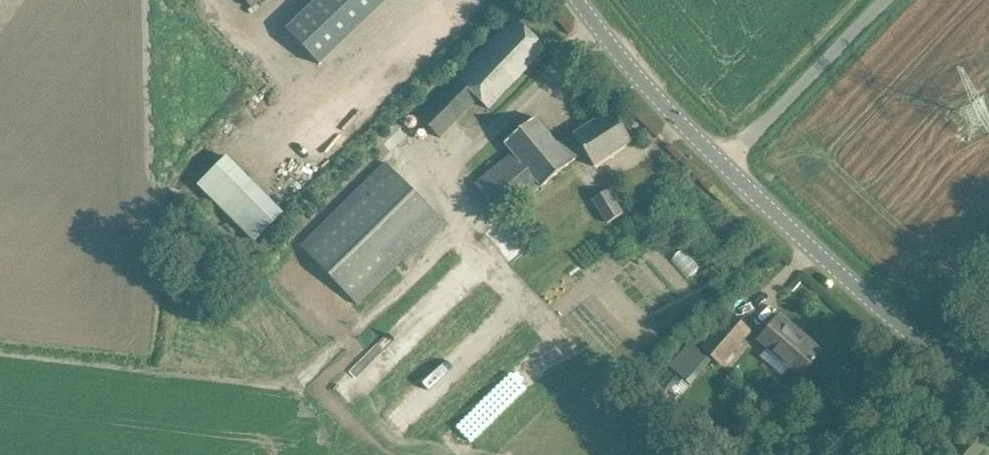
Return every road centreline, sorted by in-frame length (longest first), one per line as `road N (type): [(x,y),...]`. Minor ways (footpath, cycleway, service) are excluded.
road 1 (unclassified): [(988,401),(813,256),(721,167)]
road 2 (unclassified): [(721,167),(883,0)]
road 3 (unclassified): [(721,167),(576,0)]

